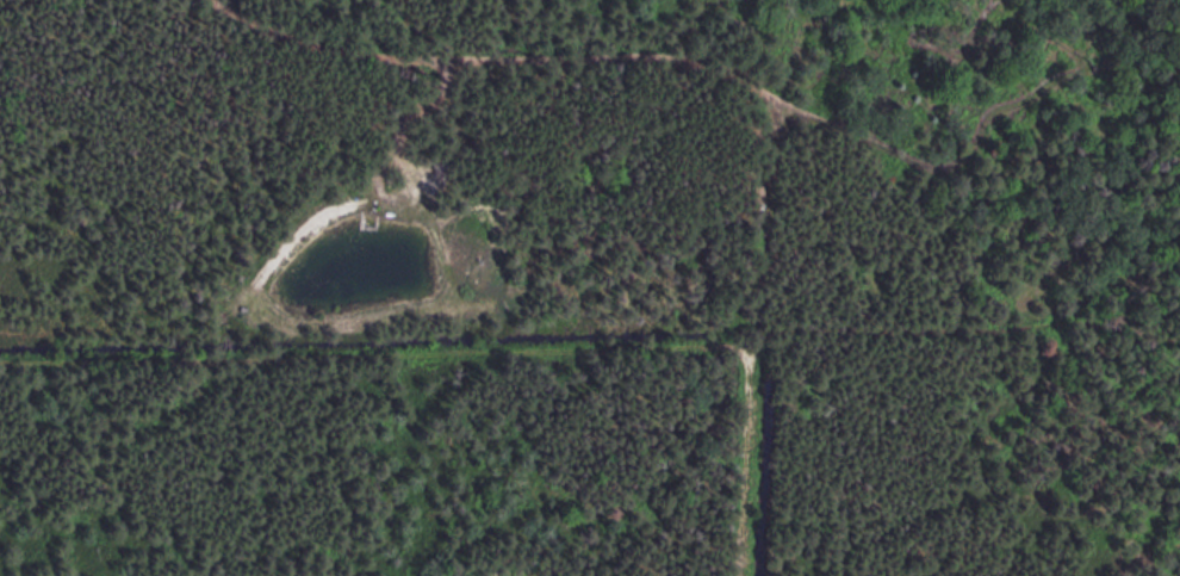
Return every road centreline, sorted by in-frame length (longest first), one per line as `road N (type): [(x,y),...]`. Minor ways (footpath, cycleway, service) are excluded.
road 1 (track): [(1147,39),(937,165),(660,49),(259,51),(198,0)]
road 2 (track): [(747,575),(758,334),(0,362)]

